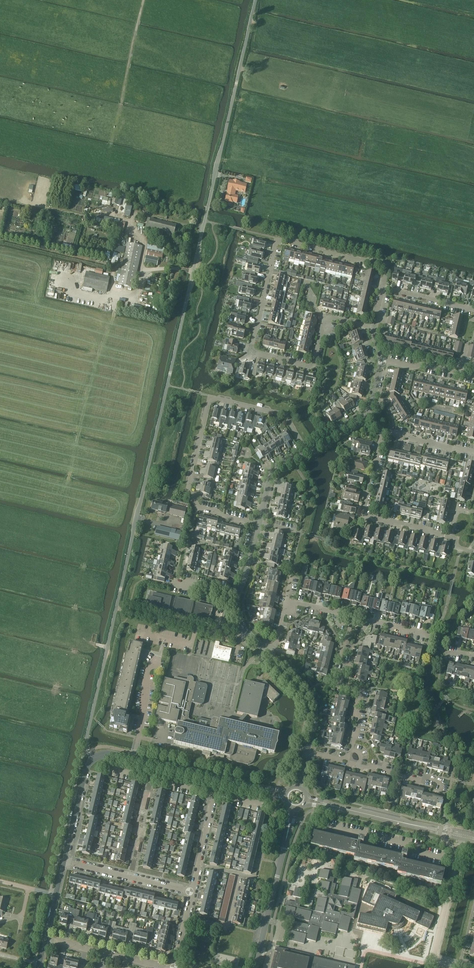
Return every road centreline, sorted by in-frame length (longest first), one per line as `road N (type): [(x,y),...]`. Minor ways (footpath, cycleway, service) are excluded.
road 1 (unclassified): [(92,759),(87,738),(256,0)]
road 2 (residential): [(383,287),(388,265),(278,239),(251,351),(312,366),(325,319),(374,328)]
road 3 (residential): [(308,453),(284,414),(210,397),(191,497),(217,514),(260,524)]
road 4 (residential): [(452,537),(364,518),(383,432)]
road 5 (residential): [(348,762),(362,720),(362,691),(341,686),(352,620)]
road 6 (track): [(110,148),(143,0)]
road 7 (residential): [(316,826),(456,860)]
road 8 (tertiary): [(256,967),(288,830)]
road 9 (tertiary): [(460,836),(326,805)]
road 10 (residential): [(466,967),(433,960),(456,860)]
road 11 (tertiary): [(263,789),(133,759)]
road 12 (residential): [(191,892),(64,863)]
road 13 (residential): [(168,967),(45,939)]

